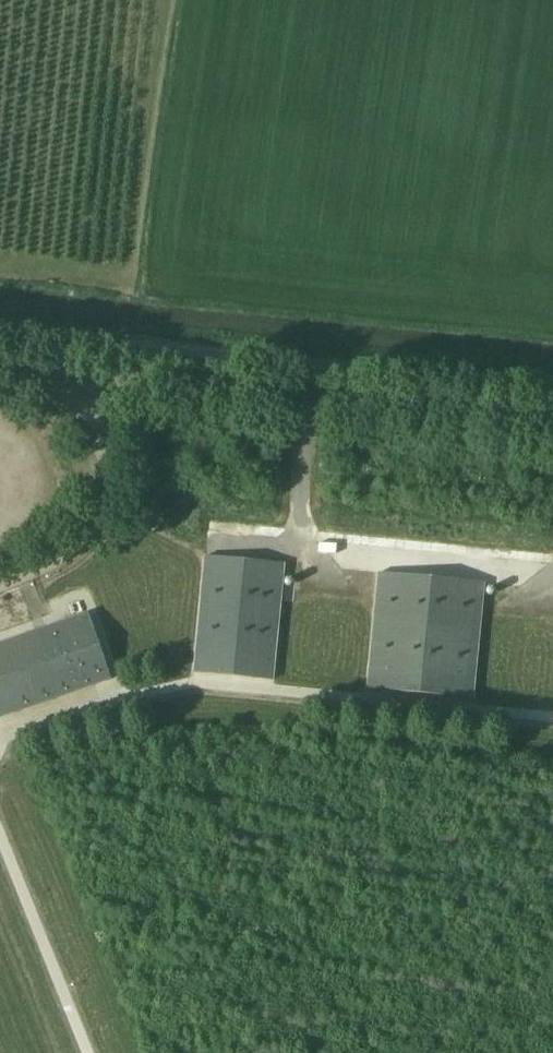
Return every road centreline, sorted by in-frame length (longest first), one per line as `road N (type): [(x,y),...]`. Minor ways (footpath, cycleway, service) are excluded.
road 1 (track): [(552,427),(66,380)]
road 2 (track): [(552,571),(214,542)]
road 3 (track): [(302,549),(315,404)]

